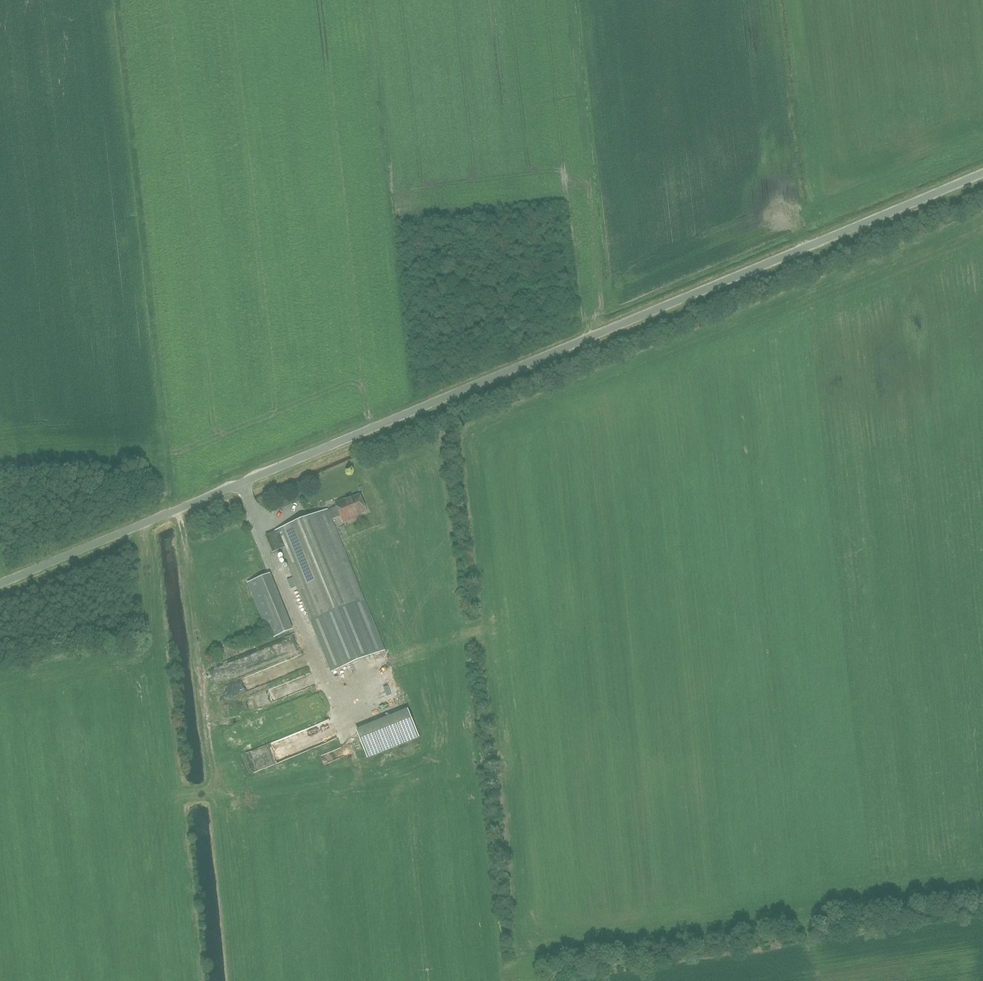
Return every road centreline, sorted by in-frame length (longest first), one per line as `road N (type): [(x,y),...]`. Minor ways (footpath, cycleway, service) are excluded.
road 1 (unclassified): [(0,584),(982,173)]

